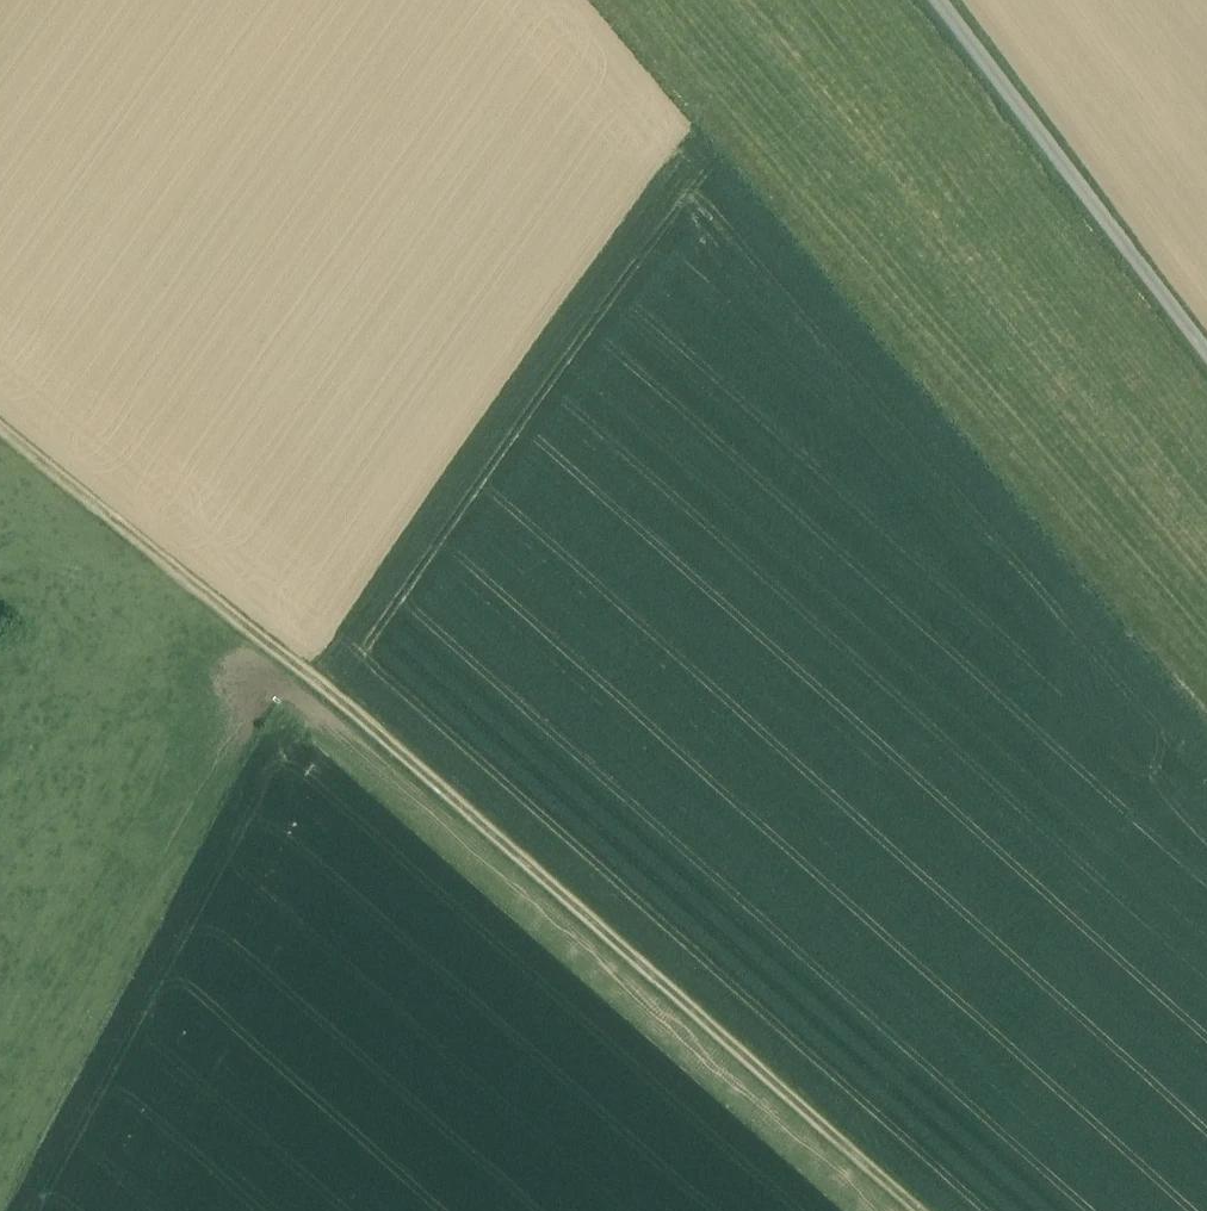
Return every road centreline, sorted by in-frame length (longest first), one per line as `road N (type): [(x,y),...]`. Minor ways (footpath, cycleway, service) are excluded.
road 1 (track): [(0,426),(327,691),(918,1210)]
road 2 (unclassified): [(1206,349),(943,0)]

